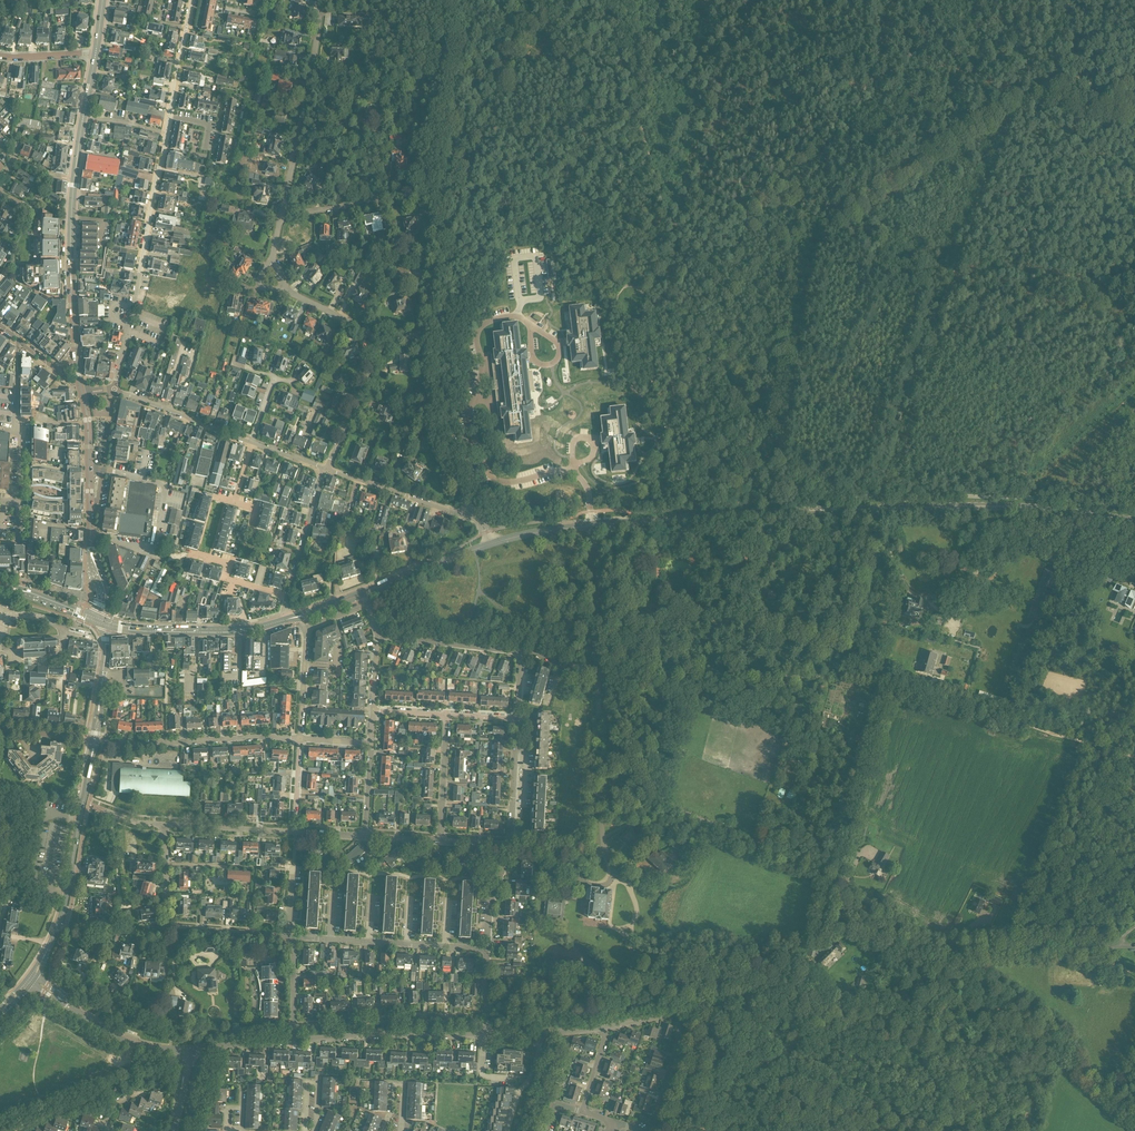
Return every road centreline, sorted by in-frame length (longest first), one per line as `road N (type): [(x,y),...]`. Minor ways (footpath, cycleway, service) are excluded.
road 1 (unclassified): [(1072,1061),(1055,1027),(948,948),(829,879),(664,804),(597,674)]
road 2 (track): [(597,674),(865,675),(1134,758)]
road 3 (unclassified): [(1072,1061),(813,991),(716,1003)]
road 4 (primary): [(32,978),(64,908),(96,733),(102,622)]
road 5 (primary): [(1018,507),(664,520)]
road 6 (track): [(472,517),(436,440),(428,402),(440,264),(436,215)]
road 7 (residential): [(573,472),(498,481),(469,435),(480,328),(508,316),(531,325)]
road 8 (residential): [(113,389),(167,131)]
road 9 (primary): [(76,355),(71,231),(83,117)]
road 10 (track): [(602,0),(662,195),(662,218)]
road 11 (residential): [(321,0),(283,210)]
road 12 (track): [(826,675),(822,647),(745,625),(759,528)]
road 13 (track): [(432,198),(433,130),(450,61),(444,0)]
road 14 (residential): [(293,1027),(477,1023),(484,1035)]
road 15 (primary): [(101,589),(82,393)]
road 16 (residential): [(293,937),(487,949)]
road 17 (residential): [(293,1040),(484,1035)]
road 18 (primary): [(102,622),(229,631),(285,620)]
road 19 (residential): [(299,739),(116,742)]
road 20 (residential): [(326,469),(472,517)]
road 21 (residential): [(283,210),(431,188)]
road 22 (unclassified): [(592,526),(597,674)]
road 23 (residential): [(113,389),(251,442)]
road 24 (track): [(1134,393),(1030,498)]
road 25 (residential): [(0,500),(19,502),(17,377)]
road 26 (residential): [(520,651),(378,635)]
road 27 (primary): [(365,593),(492,544)]
road 28 (residential): [(64,1002),(128,1041),(186,1050)]
road 29 (unclassified): [(675,1130),(716,1003)]
road 30 (residential): [(167,131),(192,0)]
road 31 (residential): [(295,832),(162,825)]
road 32 (track): [(745,625),(617,596)]
road 33 (residential): [(649,1130),(682,1034),(675,1010)]
road 34 (residential): [(511,844),(517,718)]
road 35 (residential): [(331,460),(381,345)]
road 36 (residential): [(440,840),(447,715)]
road 37 (residential): [(321,479),(288,596)]
road 38 (residential): [(169,928),(288,937)]

